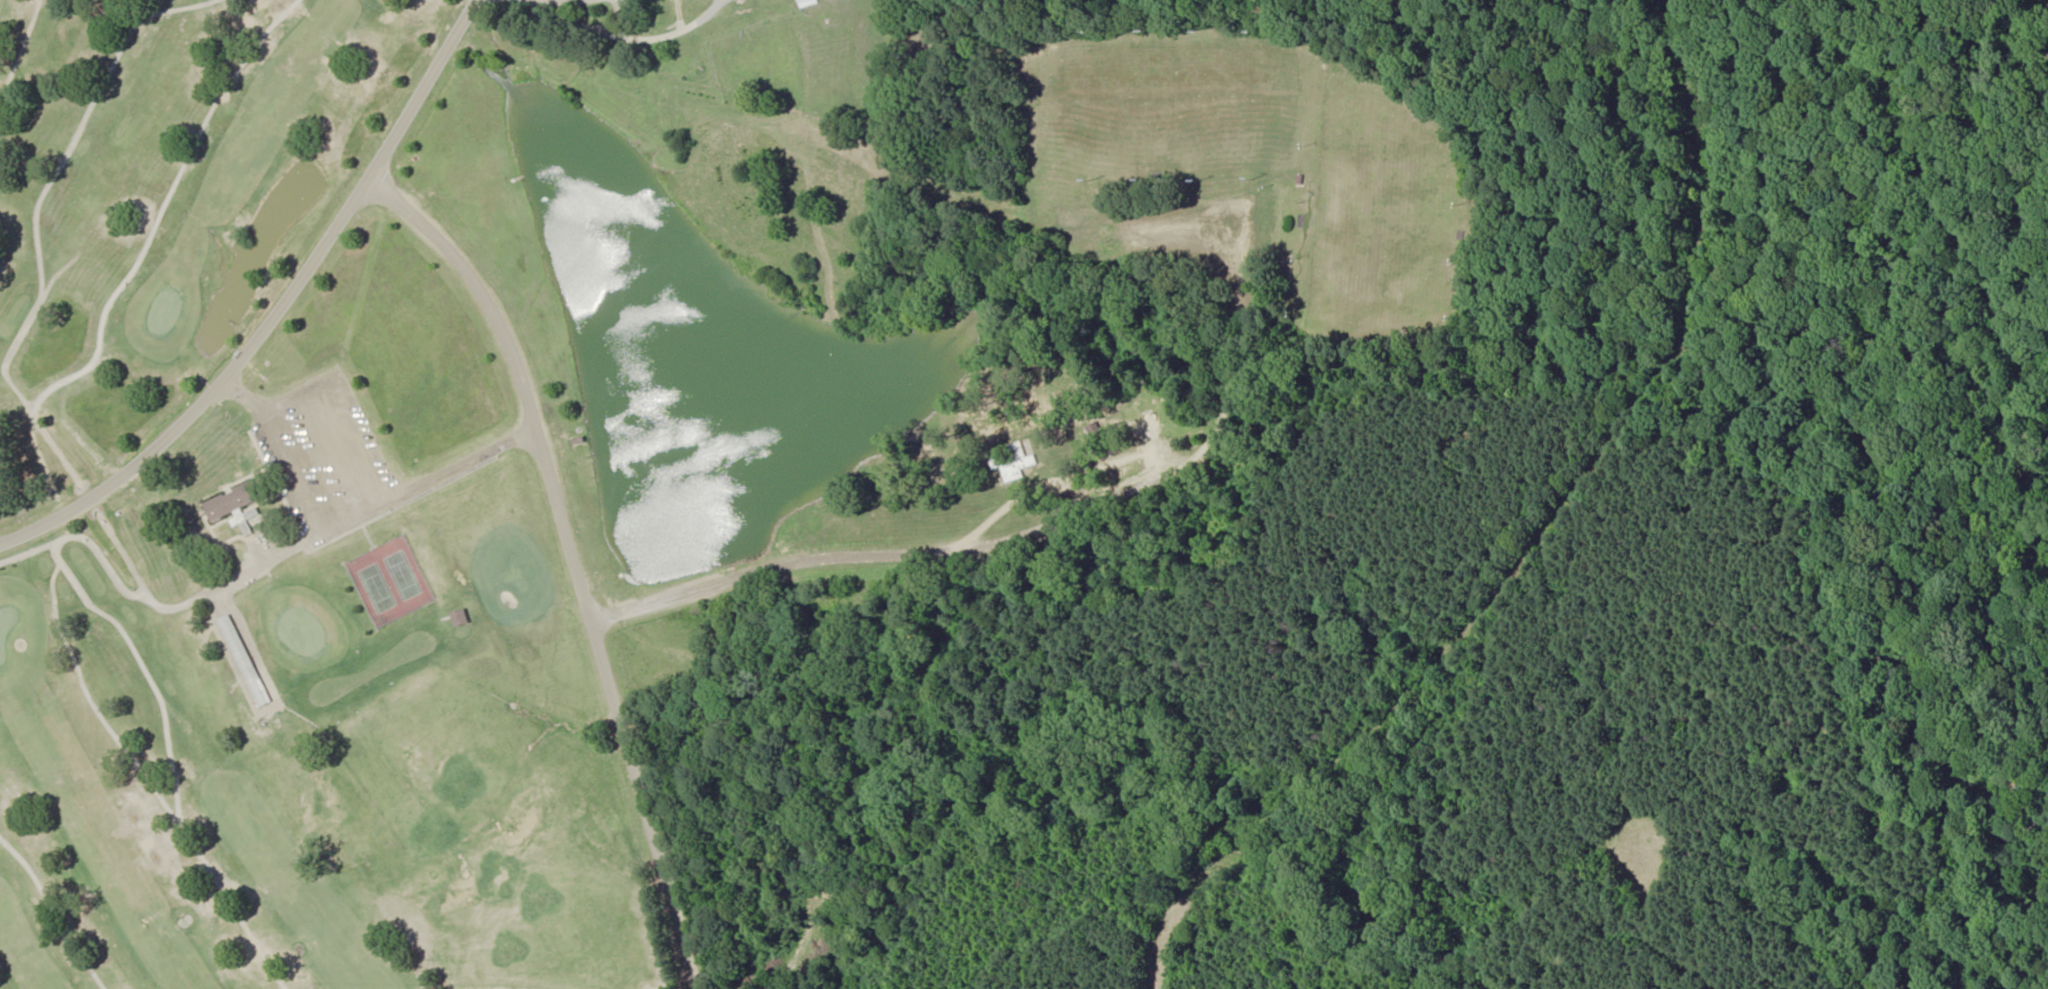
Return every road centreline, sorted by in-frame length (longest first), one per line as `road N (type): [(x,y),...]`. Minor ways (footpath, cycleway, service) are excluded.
road 1 (residential): [(695,988),(530,397),(425,228),(367,168)]
road 2 (tertiary): [(0,537),(91,507),(187,432),(490,0)]

